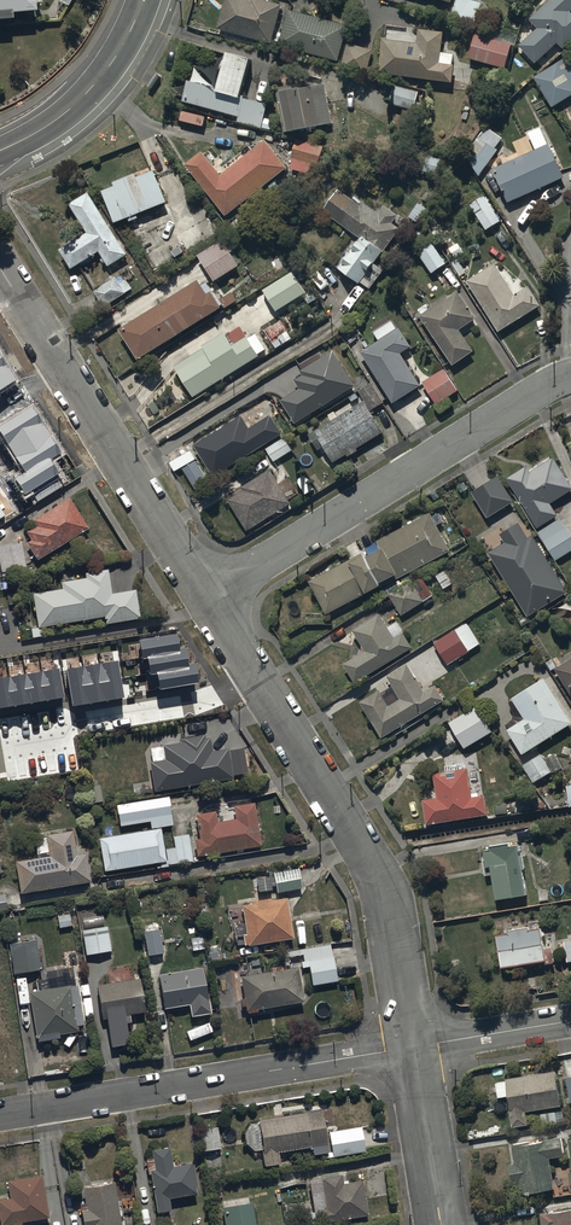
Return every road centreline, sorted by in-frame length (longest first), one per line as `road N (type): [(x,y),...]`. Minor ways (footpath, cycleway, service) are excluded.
road 1 (residential): [(208,601),(377,866),(414,1047)]
road 2 (residential): [(208,601),(524,398),(570,377)]
road 3 (residential): [(414,1047),(0,1115)]
road 4 (residential): [(0,273),(208,601)]
road 5 (secondary): [(0,148),(87,90),(126,37),(140,0)]
road 6 (residential): [(414,1047),(443,1224)]
road 7 (residential): [(570,1021),(414,1047)]

